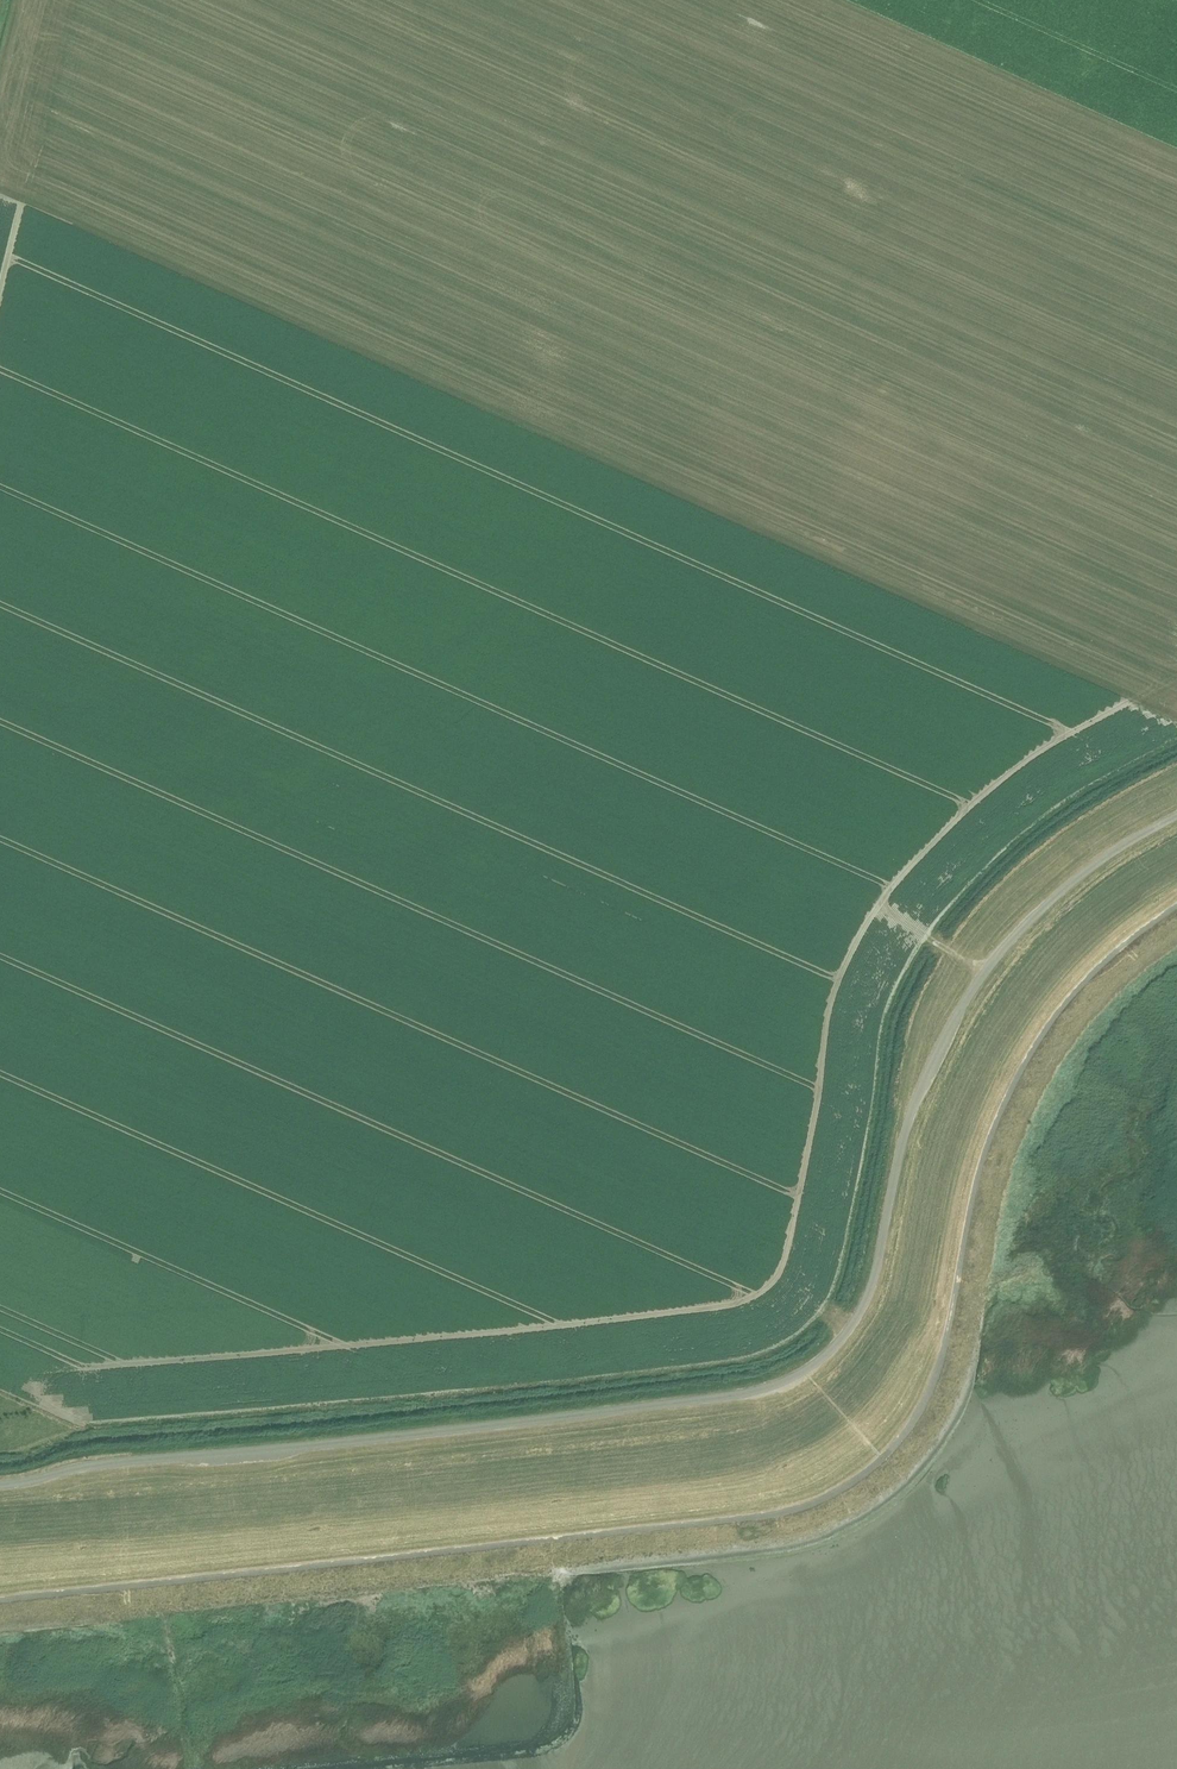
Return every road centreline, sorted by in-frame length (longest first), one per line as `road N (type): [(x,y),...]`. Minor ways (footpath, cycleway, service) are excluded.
road 1 (unclassified): [(0,1485),(84,1466),(547,1418),(755,1392),(787,1380),(832,1351),(869,1296),(910,1121),(982,977),(1078,878),(1176,817)]

